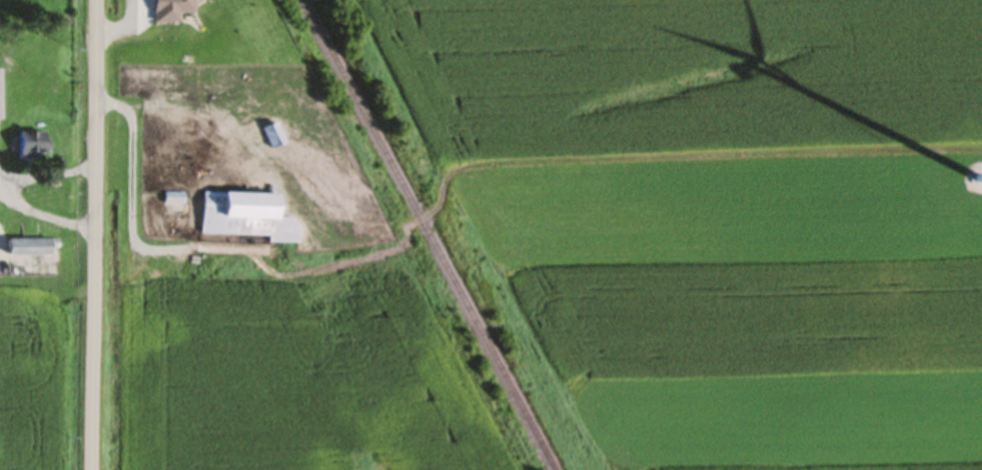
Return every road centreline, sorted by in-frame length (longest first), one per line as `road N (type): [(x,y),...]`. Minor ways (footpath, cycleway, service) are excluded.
road 1 (track): [(981,167),(885,169),(518,226),(434,211),(390,236)]
road 2 (tertiary): [(88,469),(92,0)]

